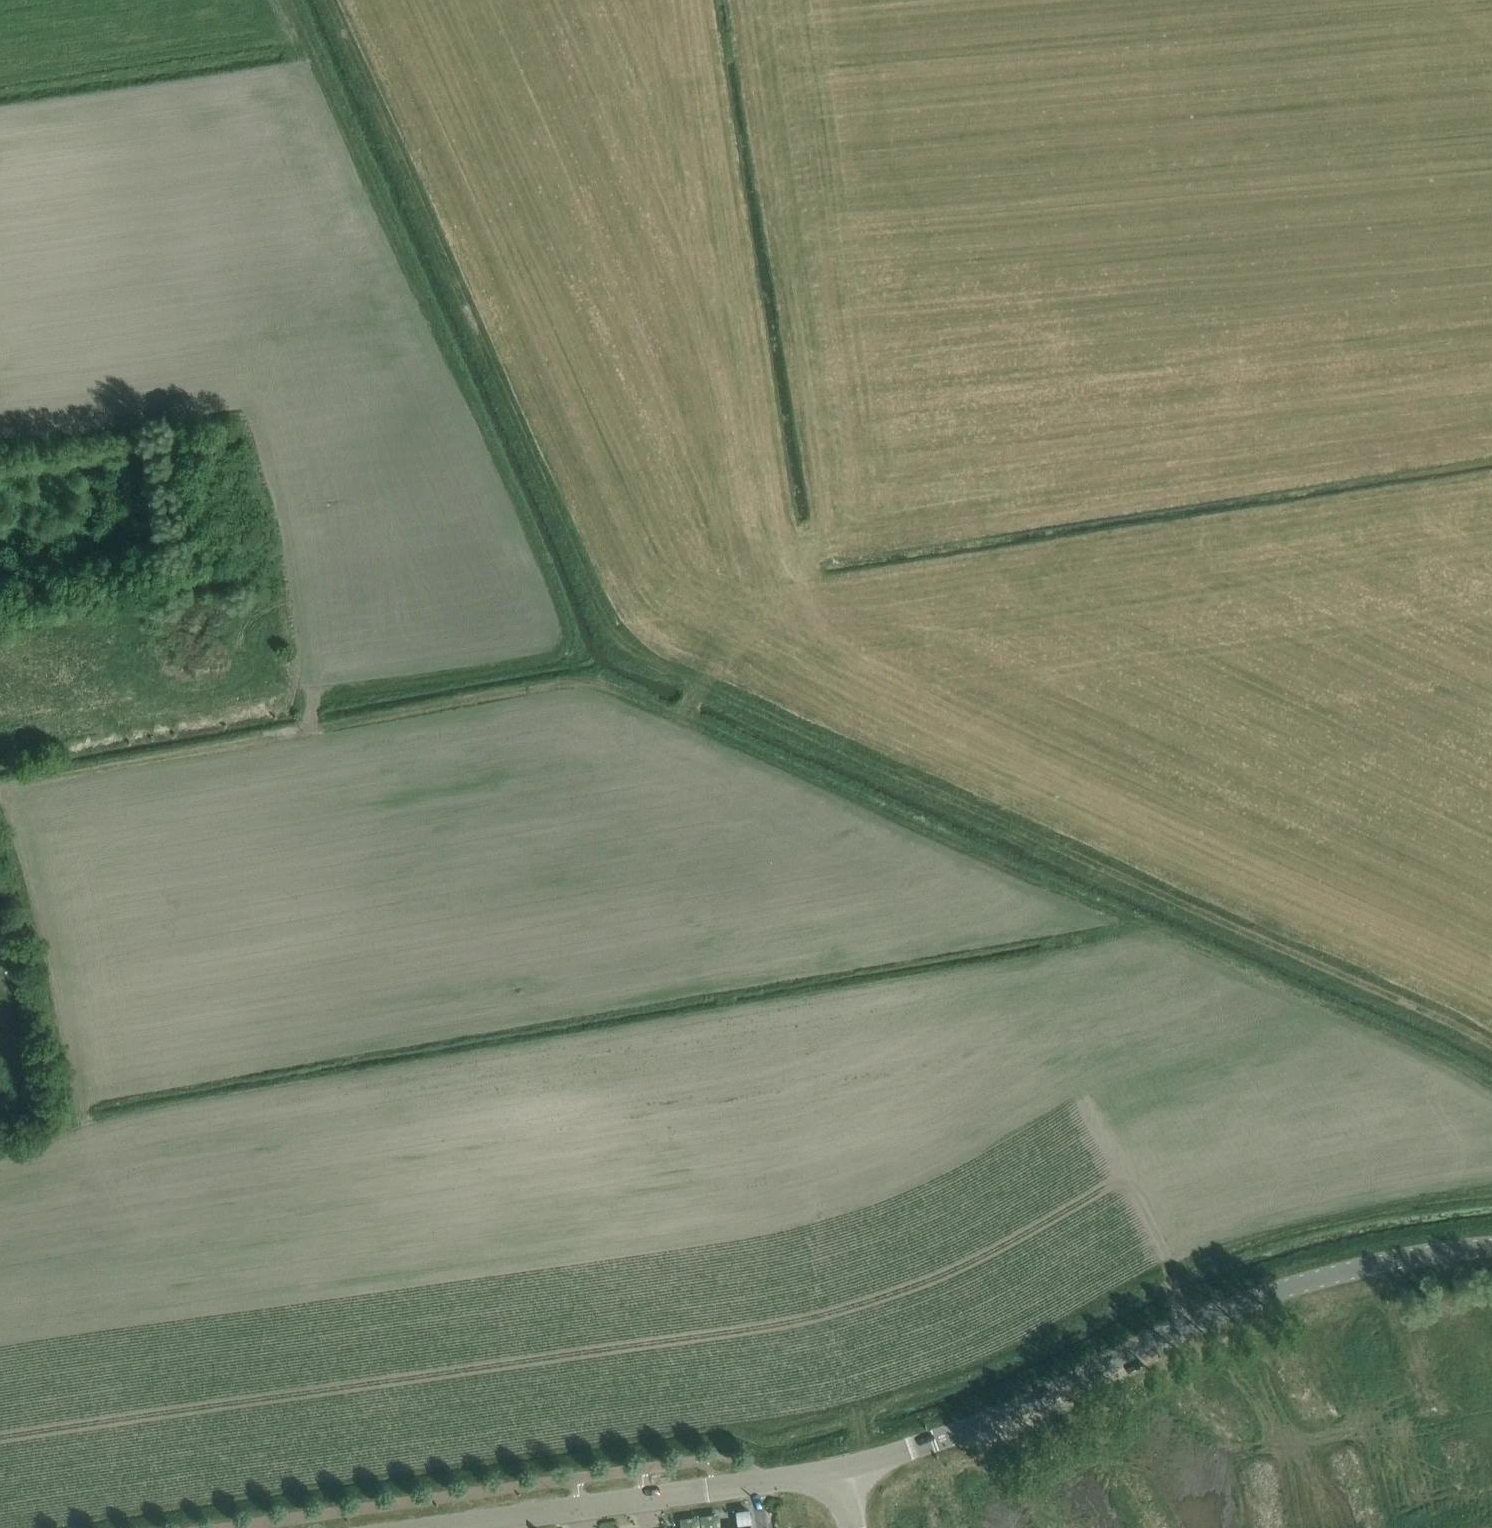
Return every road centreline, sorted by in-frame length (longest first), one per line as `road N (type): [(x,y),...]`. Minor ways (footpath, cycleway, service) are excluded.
road 1 (unclassified): [(843,1470),(1024,1406),(1234,1309),(1309,1285),(1491,1254)]
road 2 (unclassified): [(441,1527),(843,1470)]

